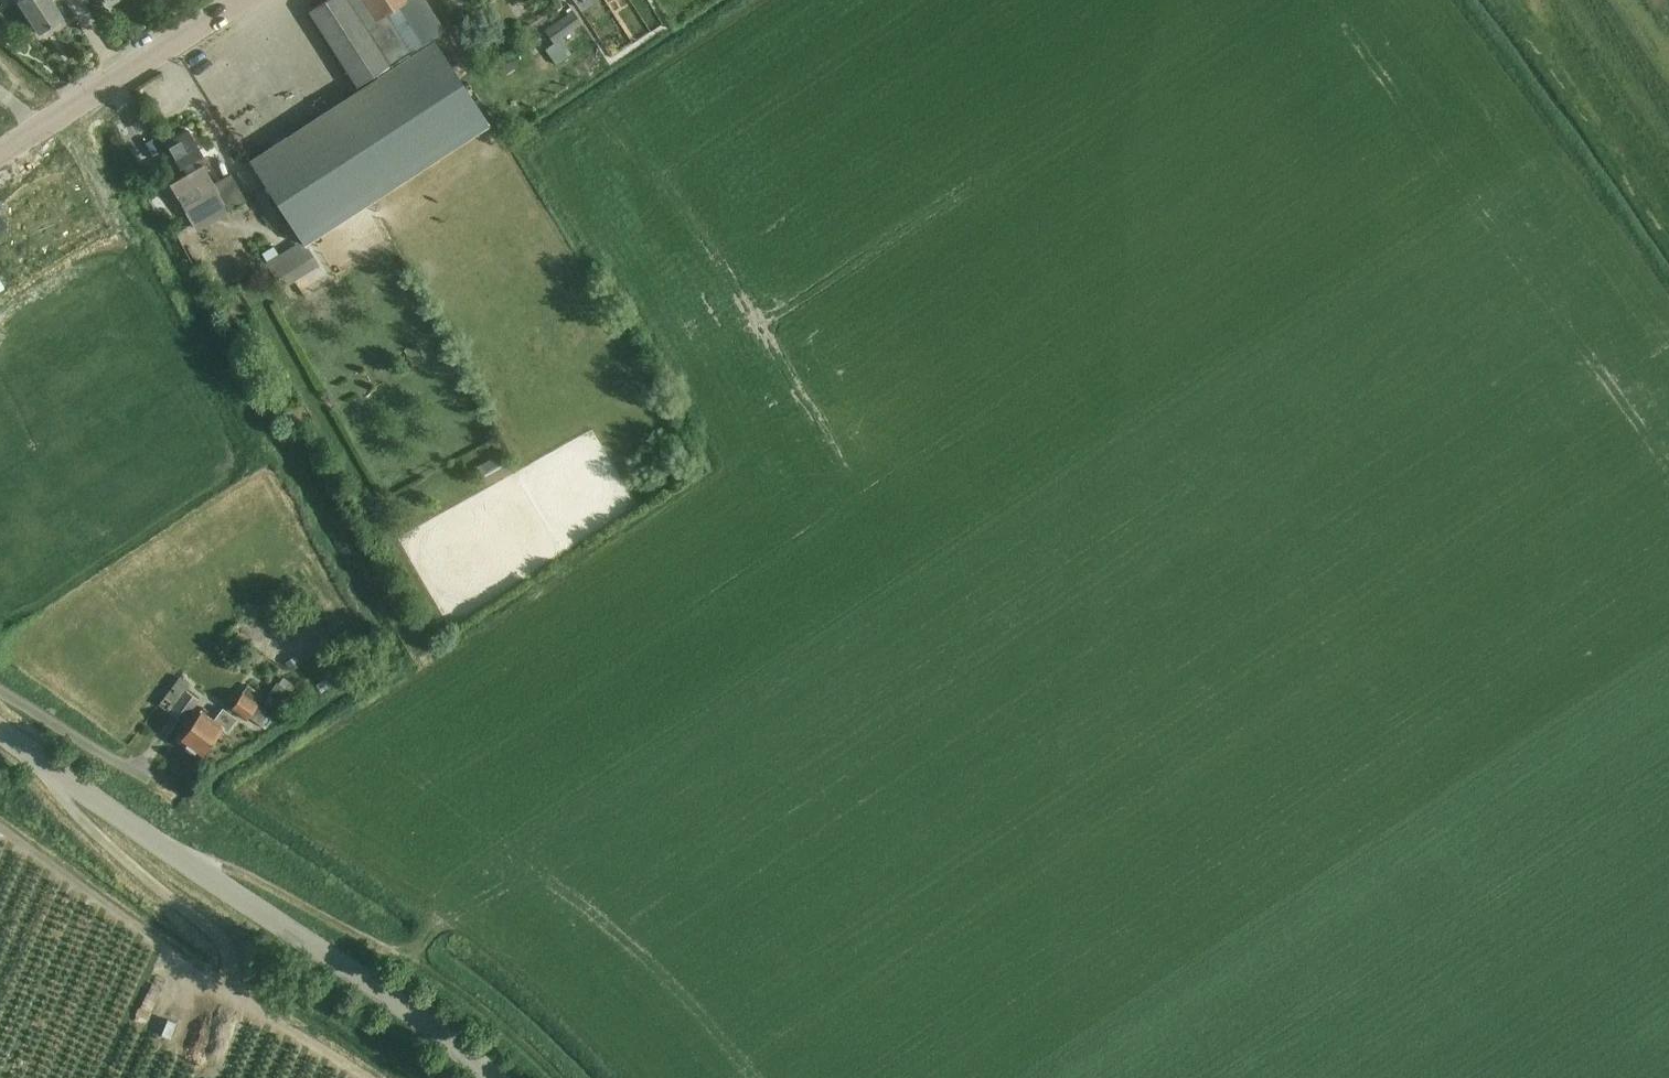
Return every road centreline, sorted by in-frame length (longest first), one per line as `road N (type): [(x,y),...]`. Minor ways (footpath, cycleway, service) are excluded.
road 1 (unclassified): [(494,1077),(360,975),(0,729)]
road 2 (residential): [(0,155),(242,0)]

